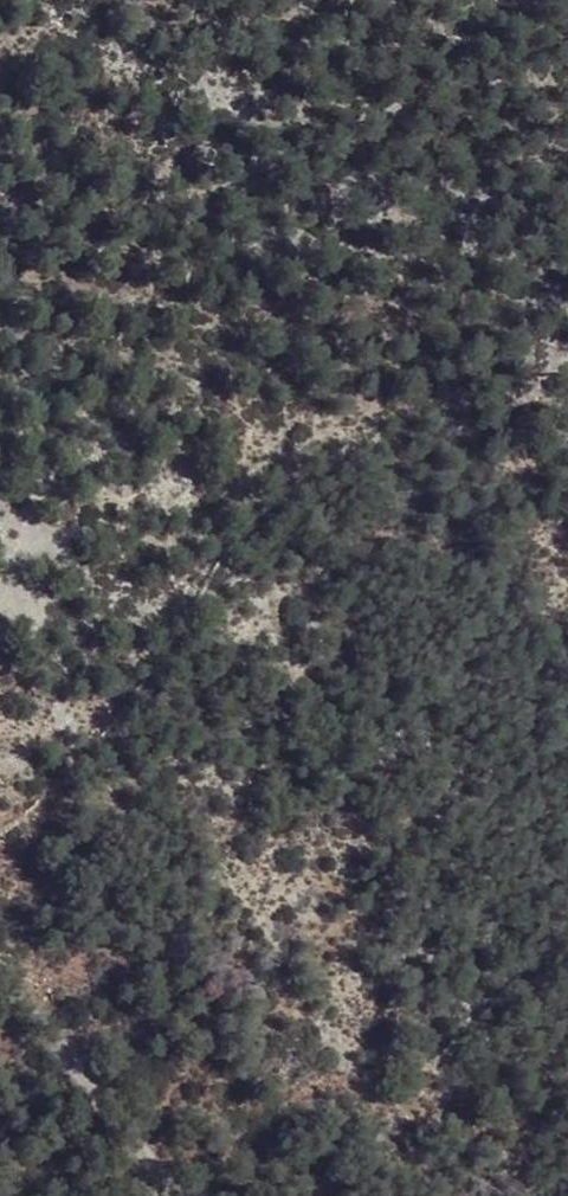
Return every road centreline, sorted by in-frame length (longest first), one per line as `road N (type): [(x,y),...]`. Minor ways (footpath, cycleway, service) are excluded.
road 1 (residential): [(194,1195),(0,965)]

